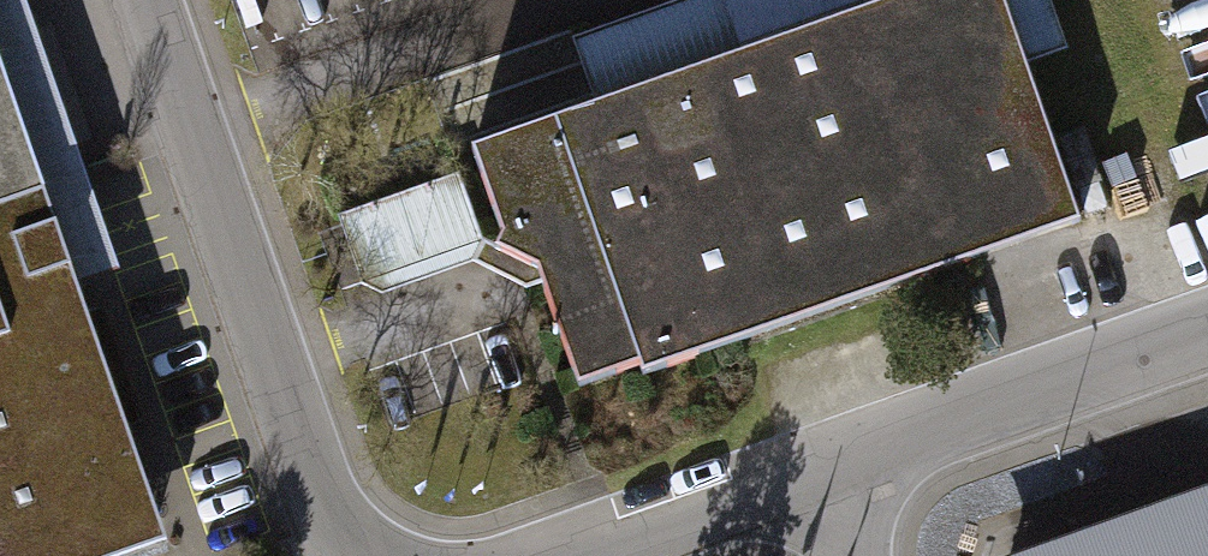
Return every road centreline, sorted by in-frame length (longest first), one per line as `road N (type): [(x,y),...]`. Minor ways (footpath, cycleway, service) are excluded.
road 1 (residential): [(346,555),(142,0)]
road 2 (residential): [(846,459),(1207,332)]
road 3 (residential): [(577,555),(846,459)]

